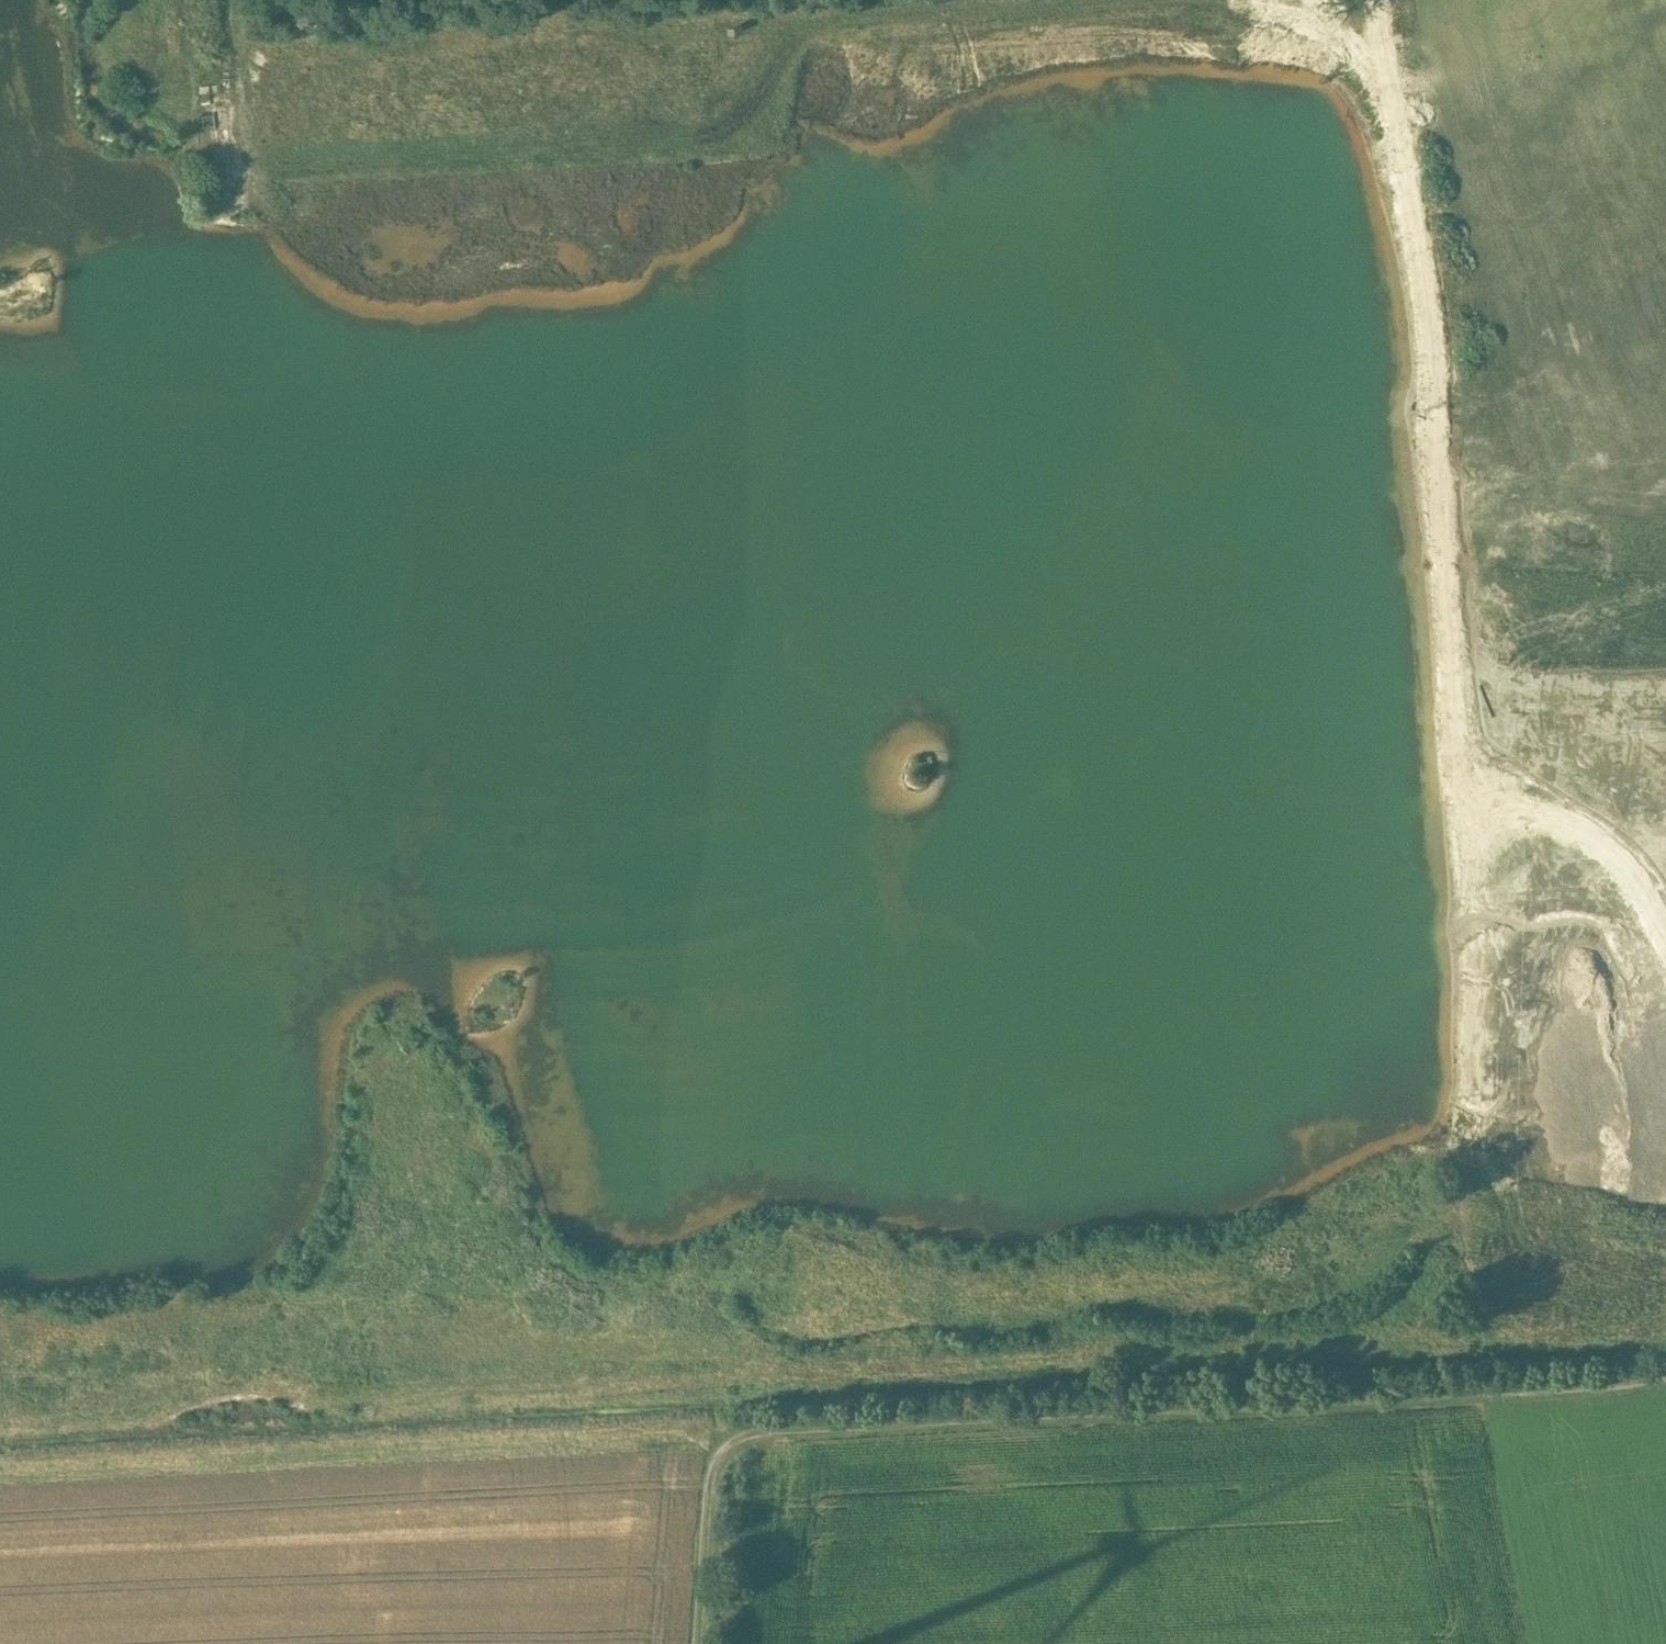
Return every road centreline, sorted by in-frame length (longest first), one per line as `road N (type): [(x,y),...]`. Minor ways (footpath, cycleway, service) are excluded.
road 1 (track): [(700,1643),(714,1473),(749,1430),(1665,1373)]

